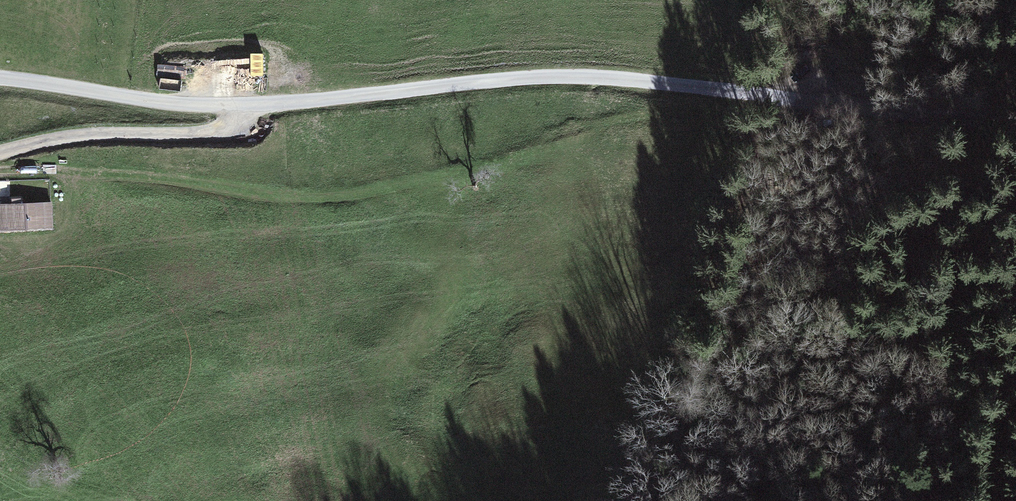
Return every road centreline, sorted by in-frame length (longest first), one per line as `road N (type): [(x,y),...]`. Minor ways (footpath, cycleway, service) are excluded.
road 1 (unclassified): [(0,84),(234,110),(570,75),(789,96)]
road 2 (track): [(234,110),(226,136),(65,141),(0,159)]
road 3 (track): [(789,96),(1015,126)]

